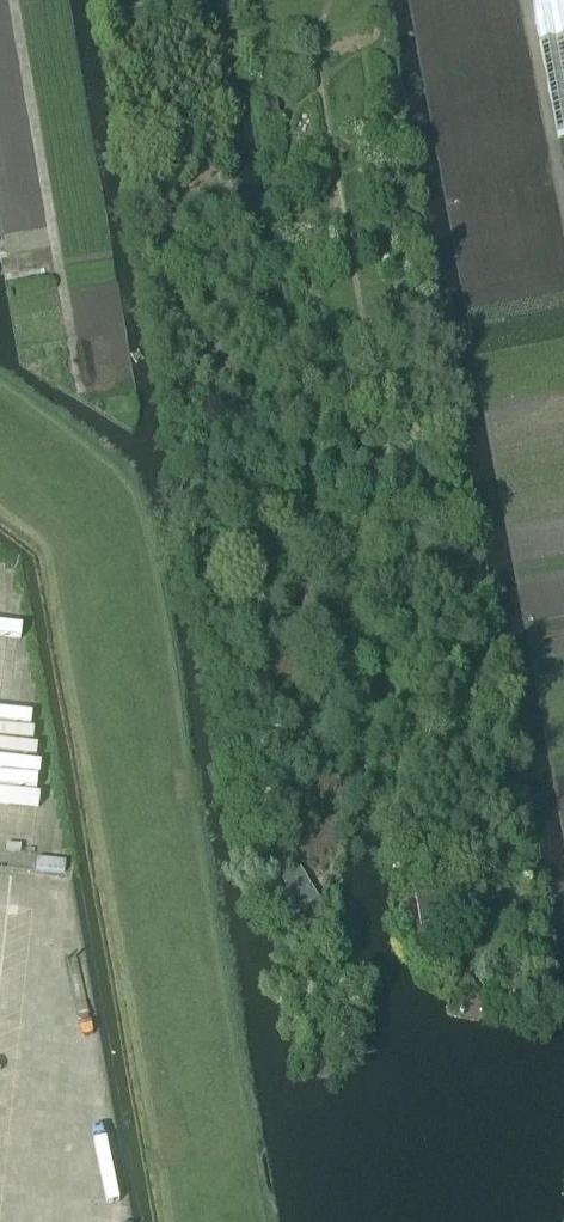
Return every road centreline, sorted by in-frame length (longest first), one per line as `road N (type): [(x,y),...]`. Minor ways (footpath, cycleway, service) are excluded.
road 1 (track): [(76,337),(20,0)]

